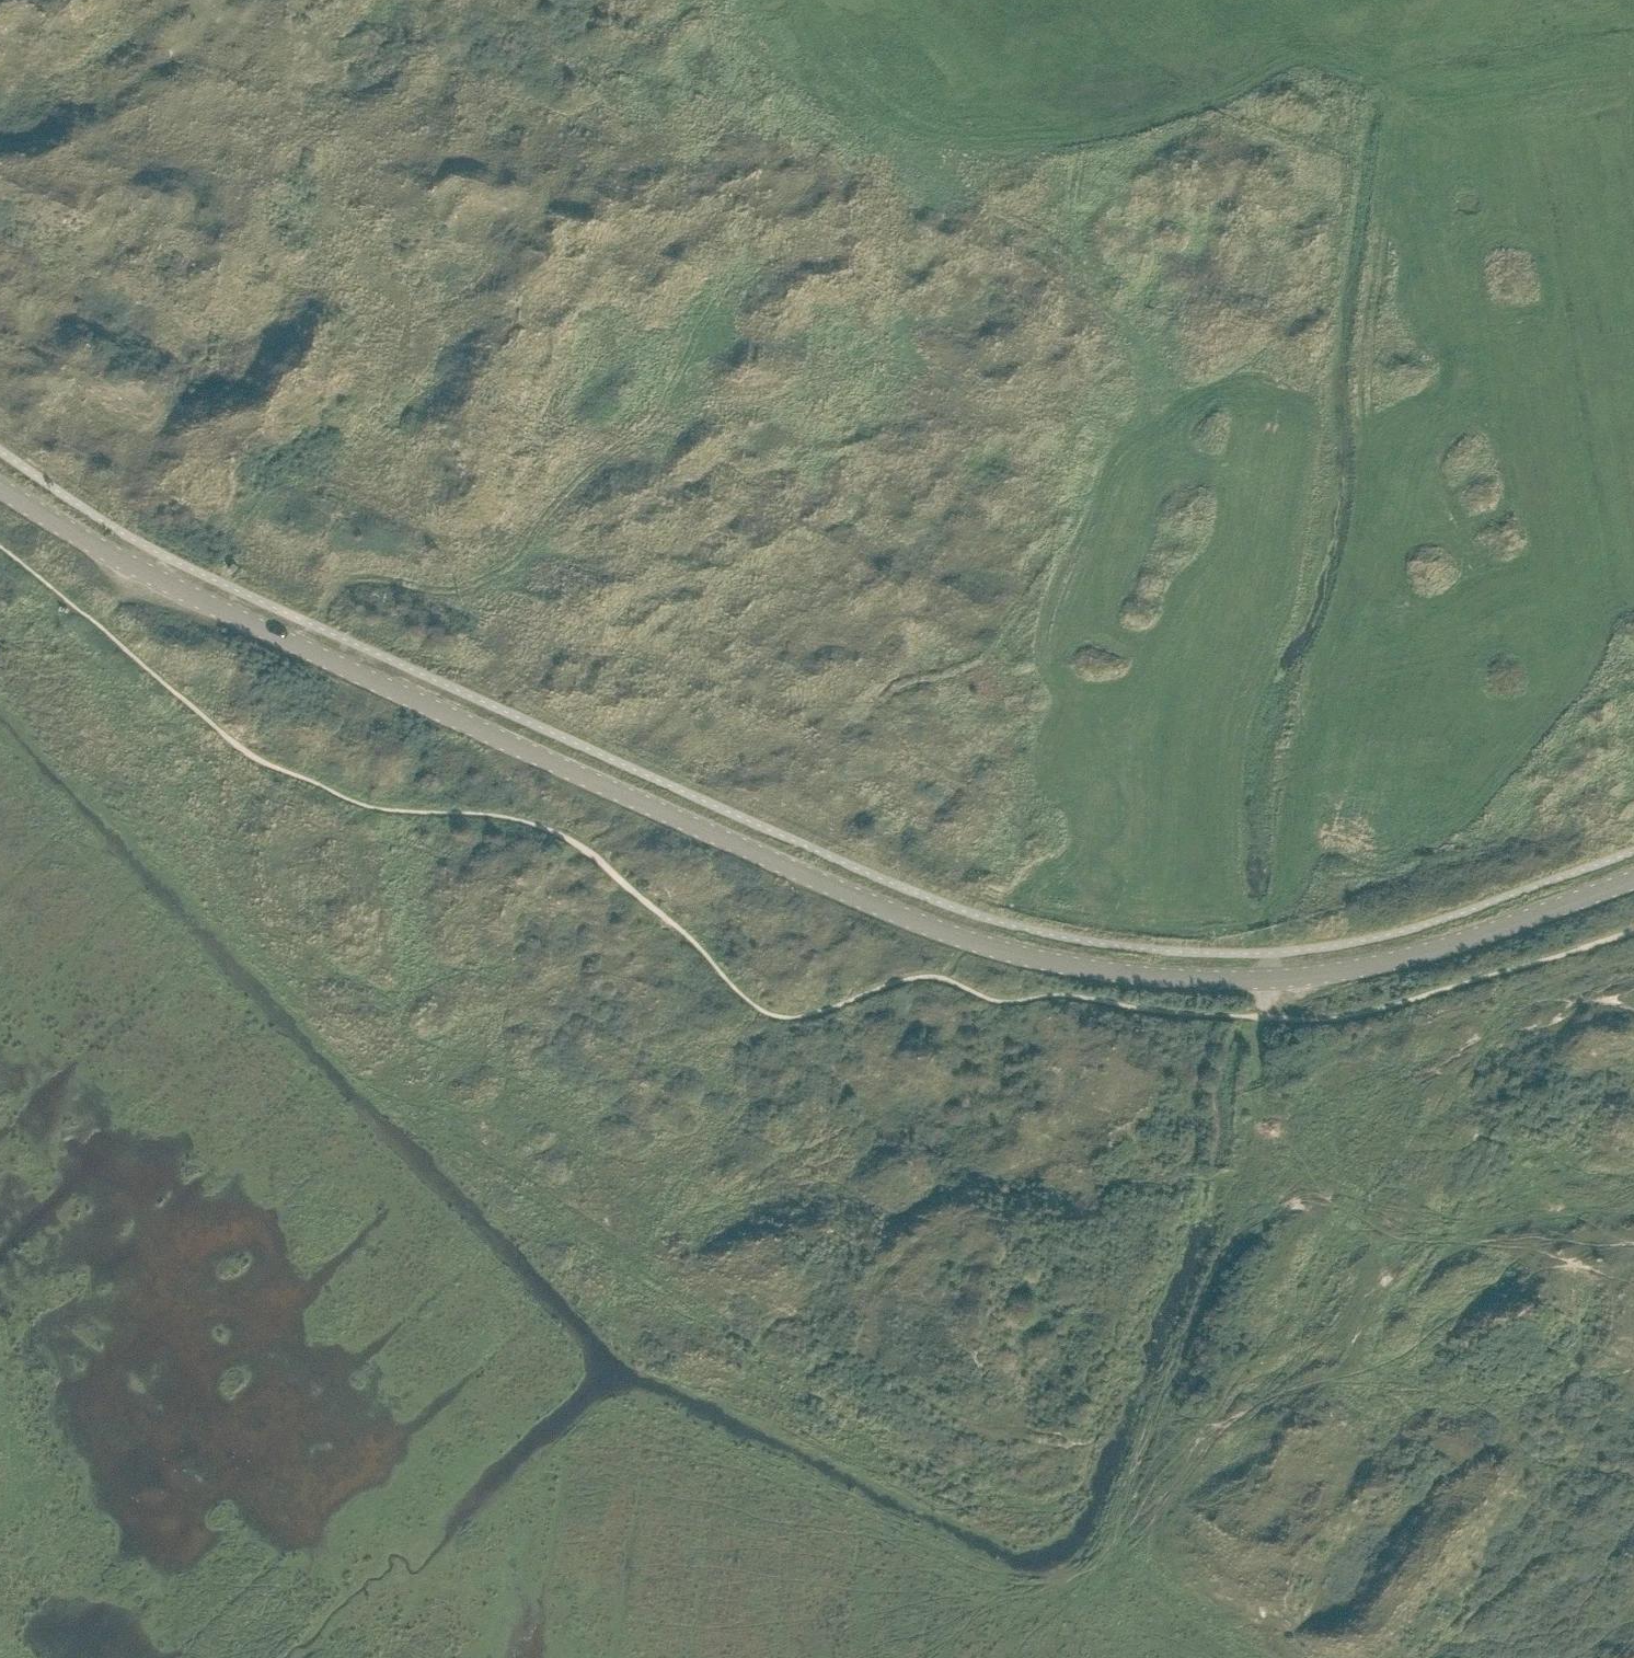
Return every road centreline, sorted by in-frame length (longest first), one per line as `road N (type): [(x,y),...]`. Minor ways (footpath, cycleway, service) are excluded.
road 1 (unclassified): [(1633,880),(1474,939),(1293,978),(1090,968),(1002,948),(762,858),(231,615),(0,488)]

